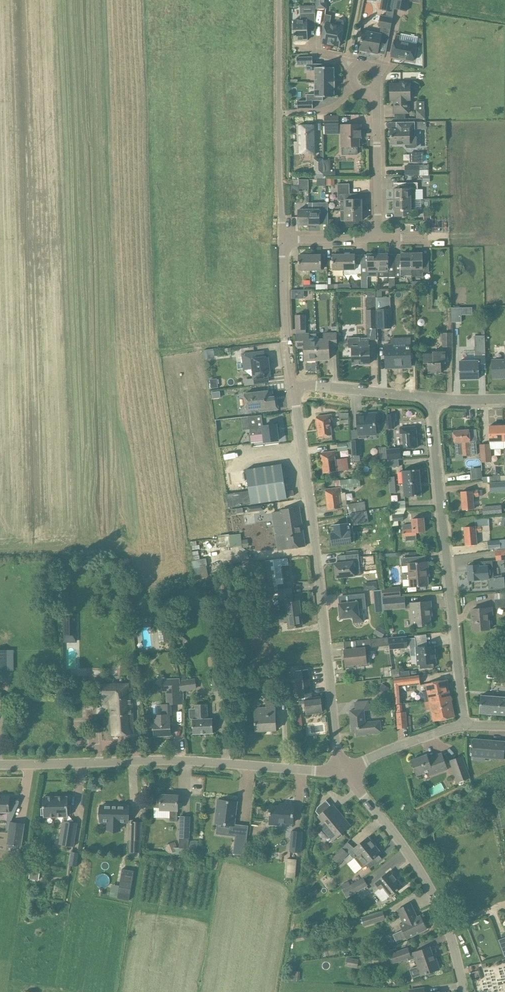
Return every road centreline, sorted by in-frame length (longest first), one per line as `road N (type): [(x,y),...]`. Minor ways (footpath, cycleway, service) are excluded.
road 1 (residential): [(343,769),(293,388)]
road 2 (unclassified): [(0,765),(190,761),(343,769)]
road 3 (residential): [(464,725),(431,399)]
road 4 (residential): [(27,376),(34,357),(56,346),(177,337),(171,232)]
road 5 (residential): [(461,991),(434,899),(343,769)]
road 6 (residential): [(206,75),(141,85),(89,41),(0,38)]
road 7 (residential): [(206,75),(223,147),(180,190),(171,232)]
road 8 (residential): [(378,240),(377,91)]
road 9 (residential): [(293,388),(281,241)]
road 10 (residential): [(293,388),(431,399)]
road 11 (residential): [(281,241),(280,112)]
road 12 (unclassified): [(343,769),(464,725)]

